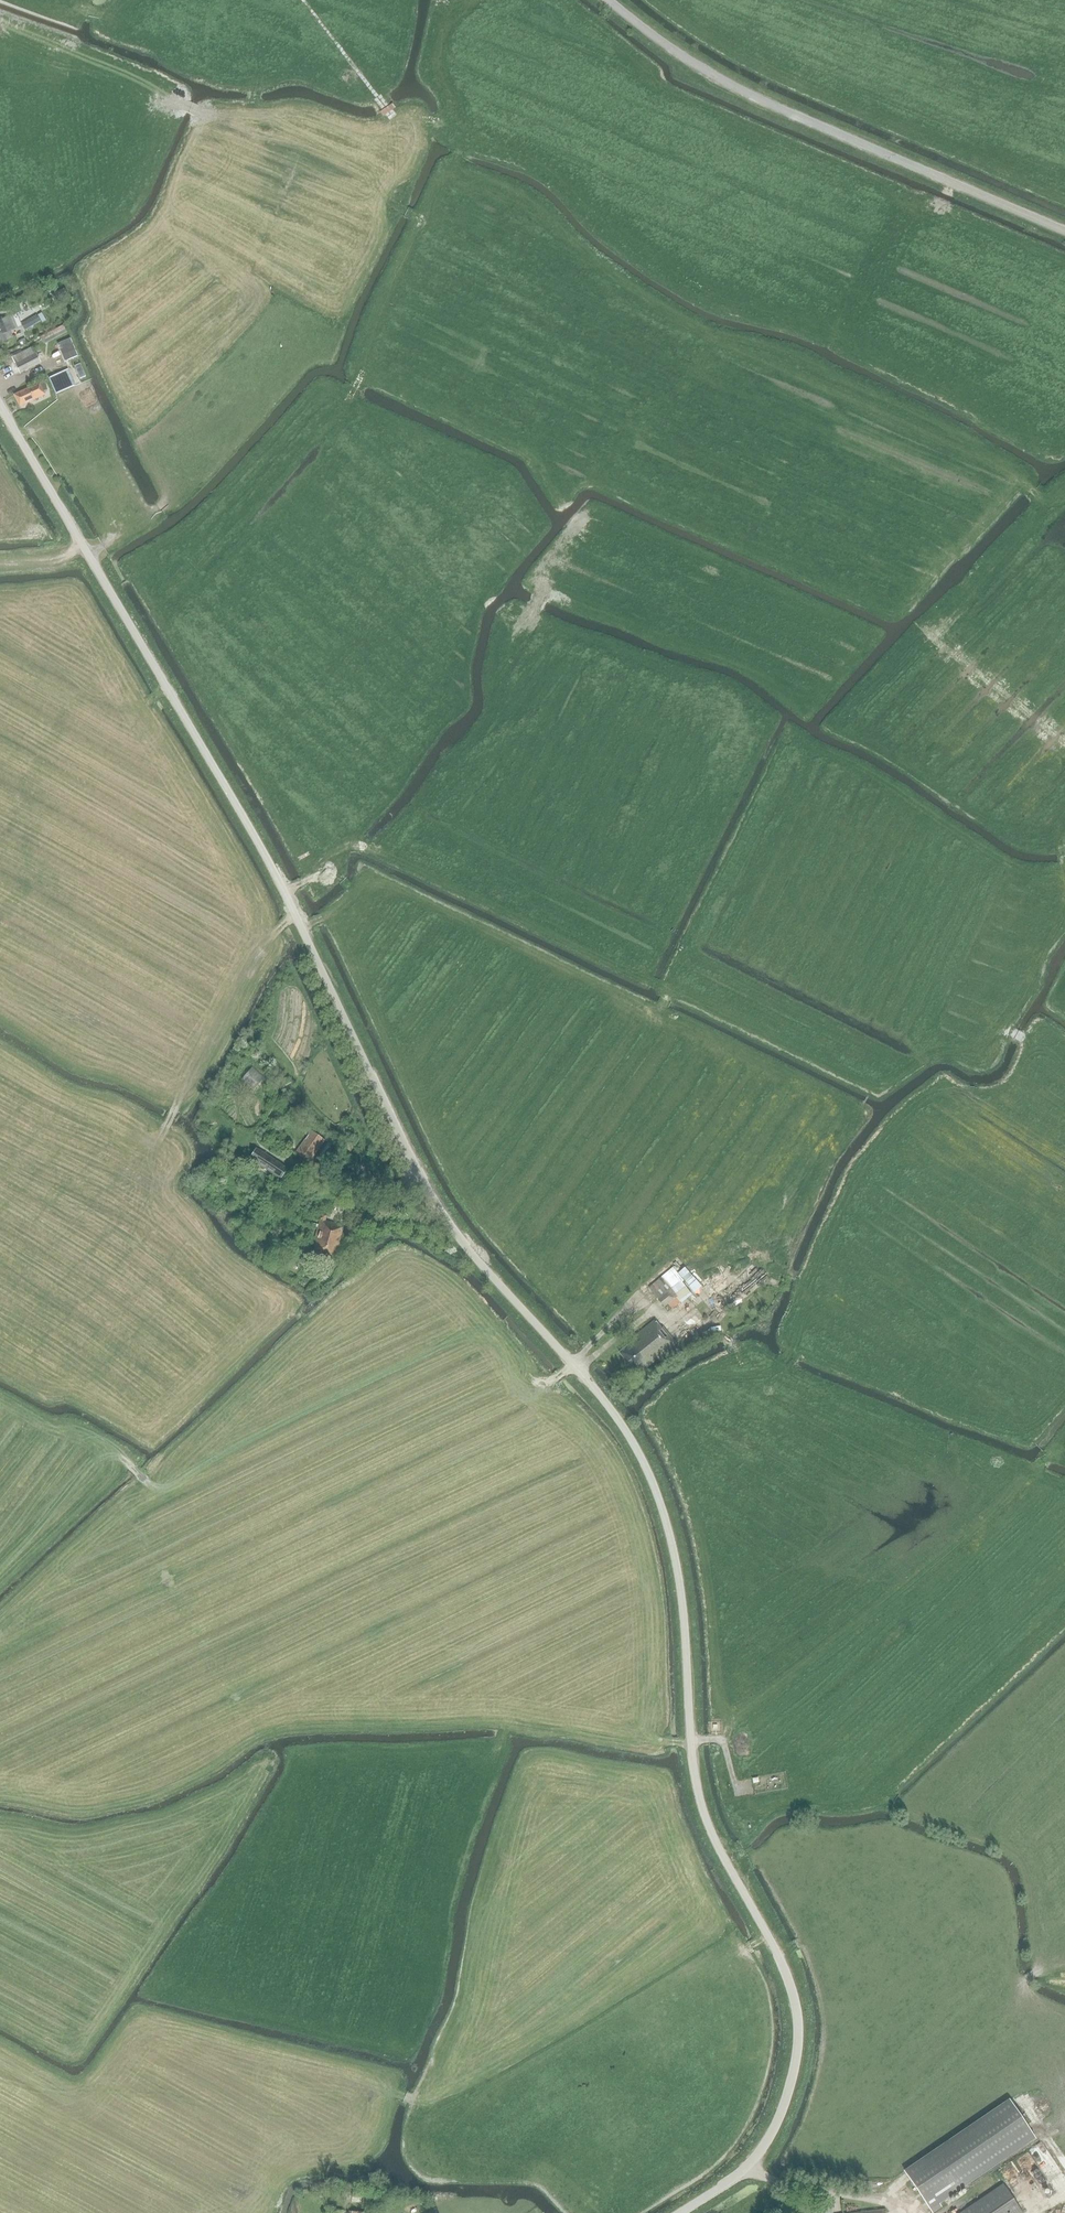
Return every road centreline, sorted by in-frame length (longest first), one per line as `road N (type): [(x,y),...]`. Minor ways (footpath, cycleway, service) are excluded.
road 1 (tertiary): [(681,2212),(758,2154),(789,2091),(798,2032),(785,1969),(702,1806),(681,1591),(653,1485),(602,1398),(432,1199),(269,864),(0,404)]
road 2 (tertiary): [(1064,231),(746,92),(608,0)]

